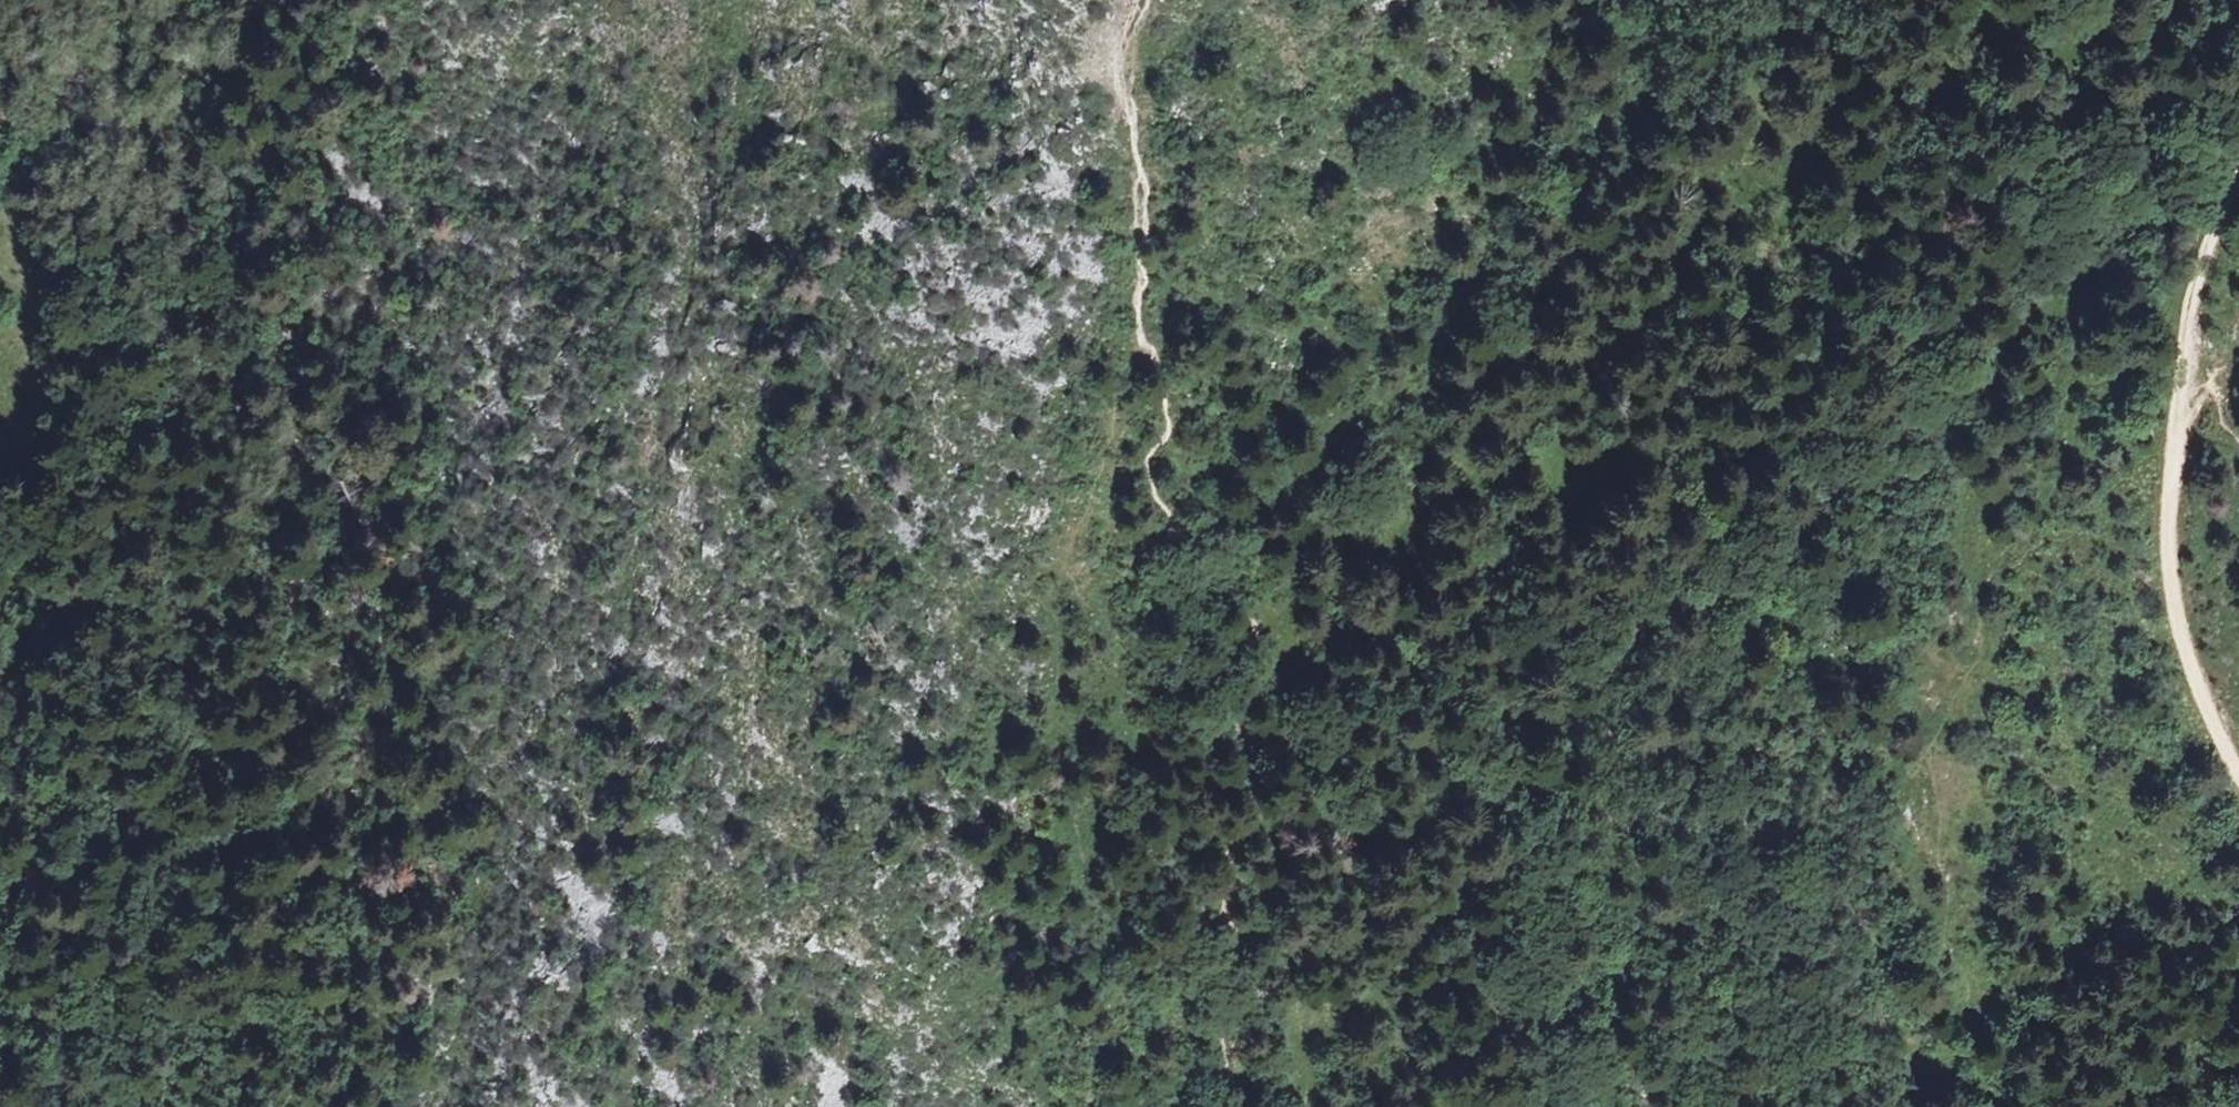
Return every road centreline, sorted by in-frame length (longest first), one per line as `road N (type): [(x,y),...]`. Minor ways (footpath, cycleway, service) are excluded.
road 1 (track): [(2238,772),(2209,716),(2169,579),(2167,522),(2183,382)]
road 2 (track): [(2183,382),(2189,294),(2238,176)]

